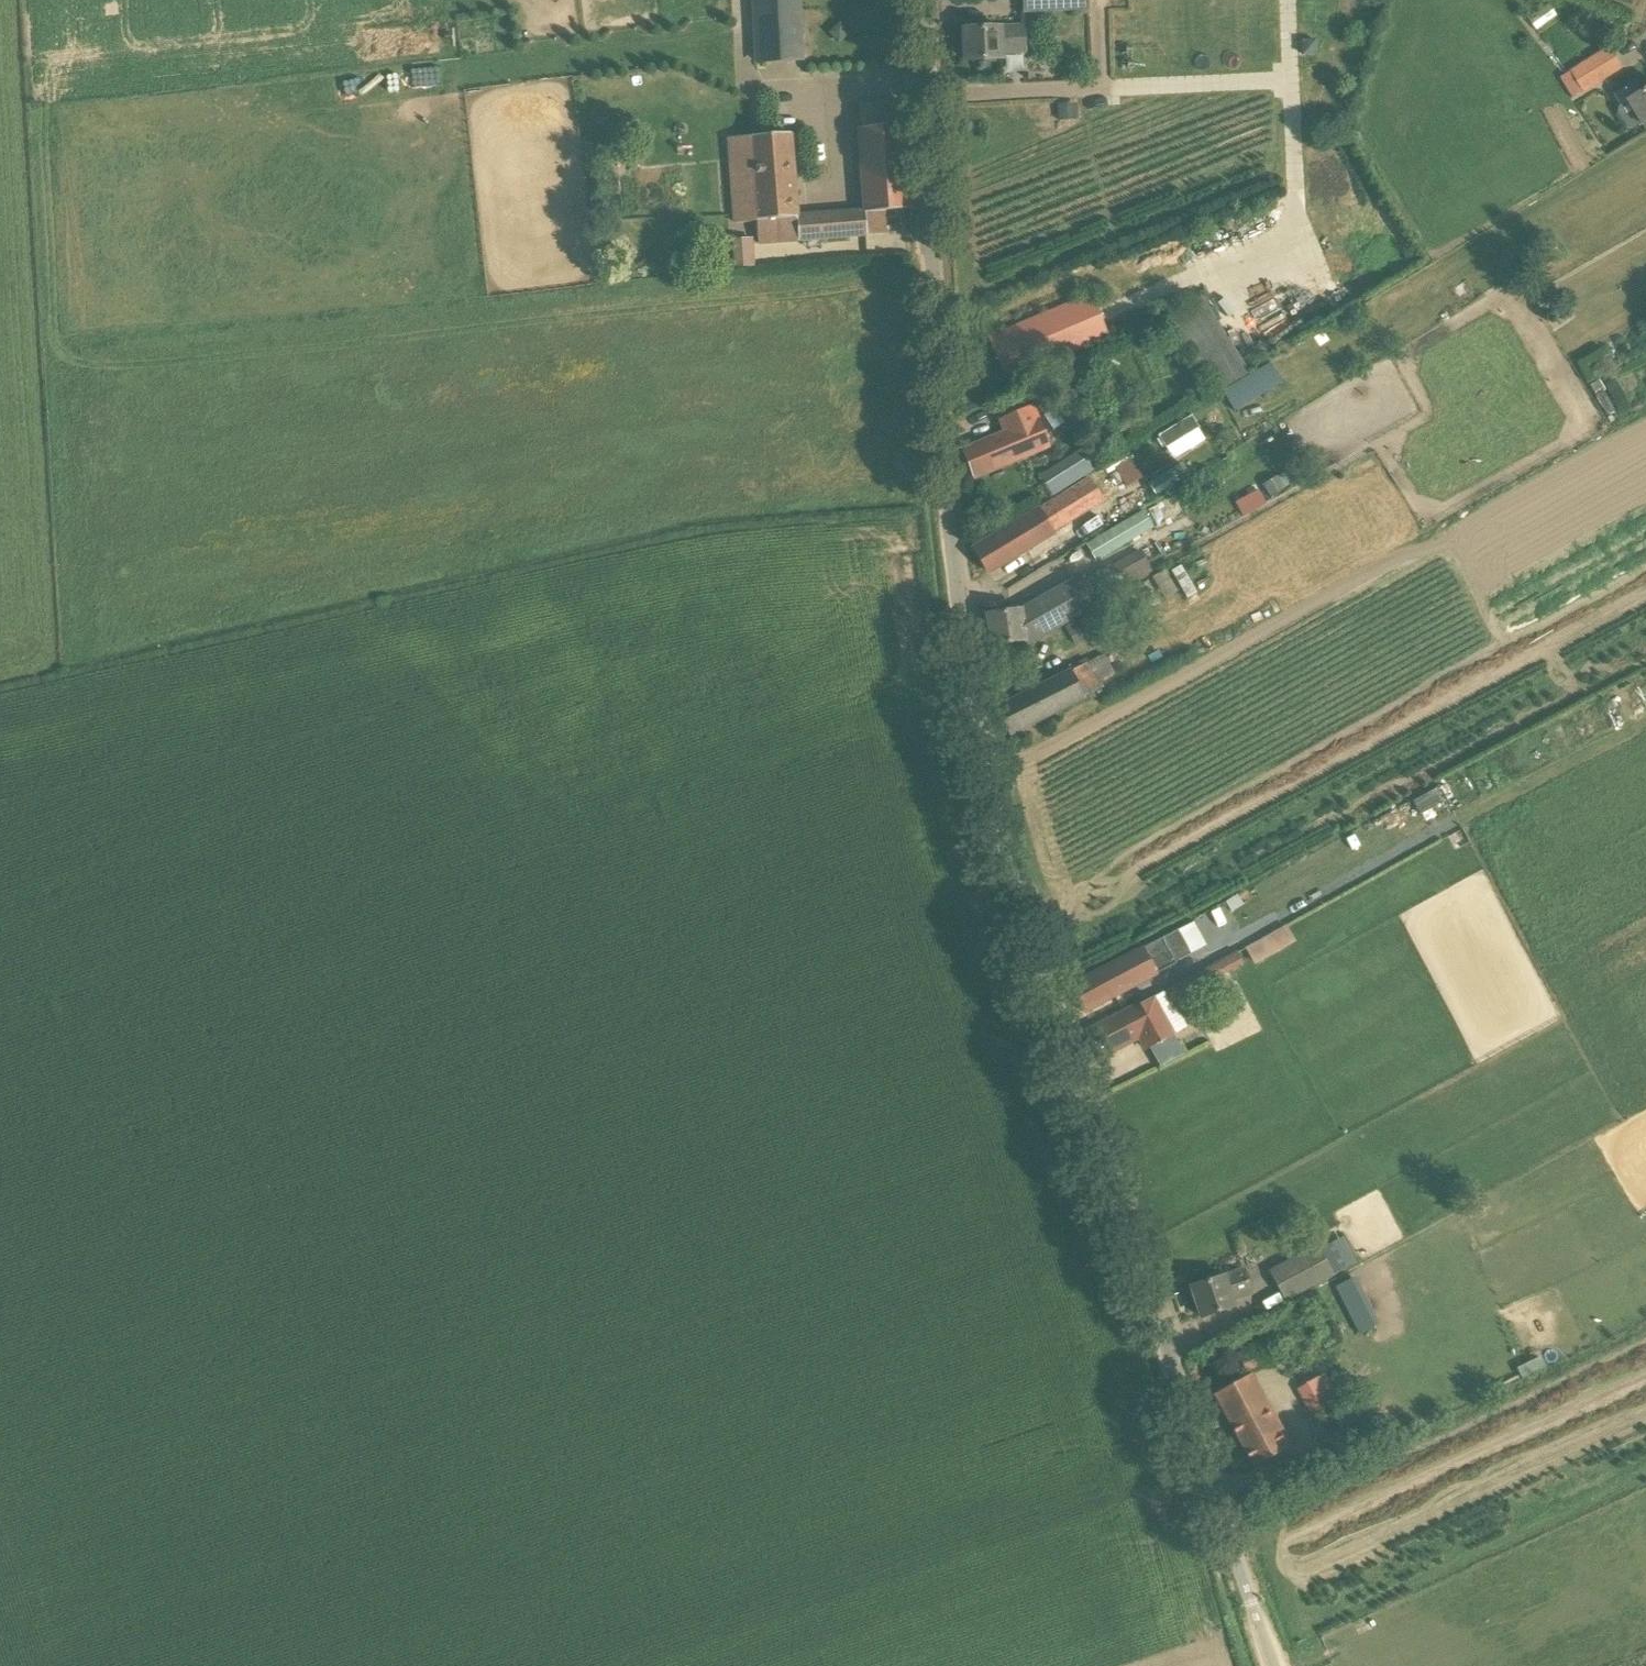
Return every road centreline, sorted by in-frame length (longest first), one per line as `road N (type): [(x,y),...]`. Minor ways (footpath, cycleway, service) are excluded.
road 1 (unclassified): [(1273,1665),(1053,1007),(982,744),(950,518),(922,0)]

